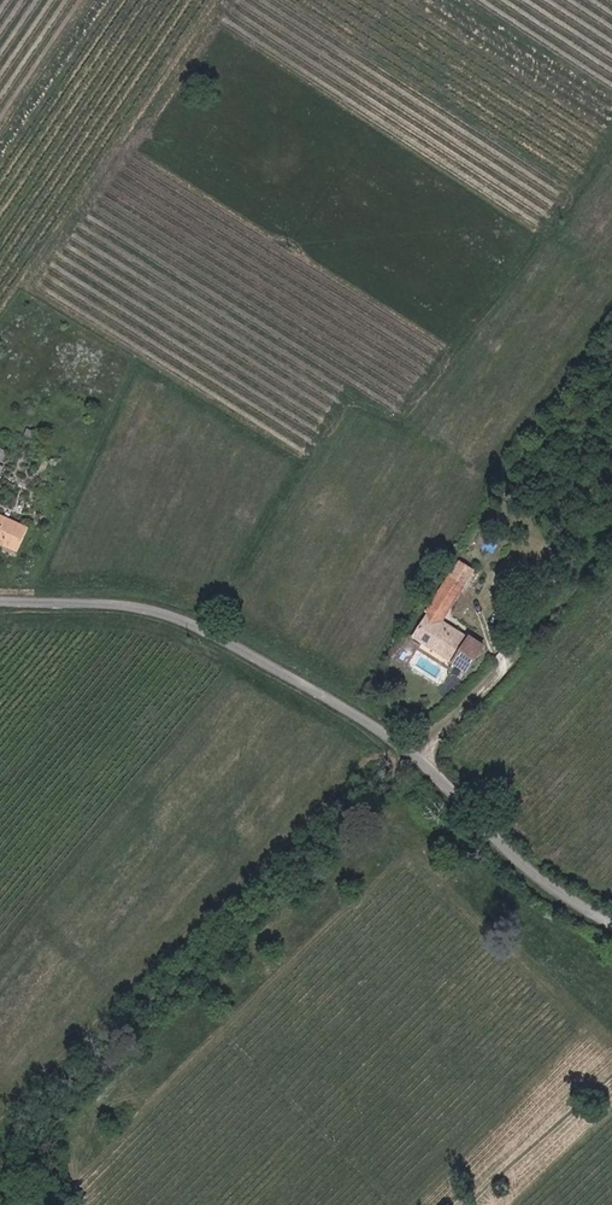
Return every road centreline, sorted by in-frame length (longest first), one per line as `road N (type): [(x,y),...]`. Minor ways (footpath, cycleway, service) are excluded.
road 1 (unclassified): [(0,600),(123,605),(180,618),(395,739),(524,865),(611,922)]
road 2 (track): [(611,1077),(469,1204)]

